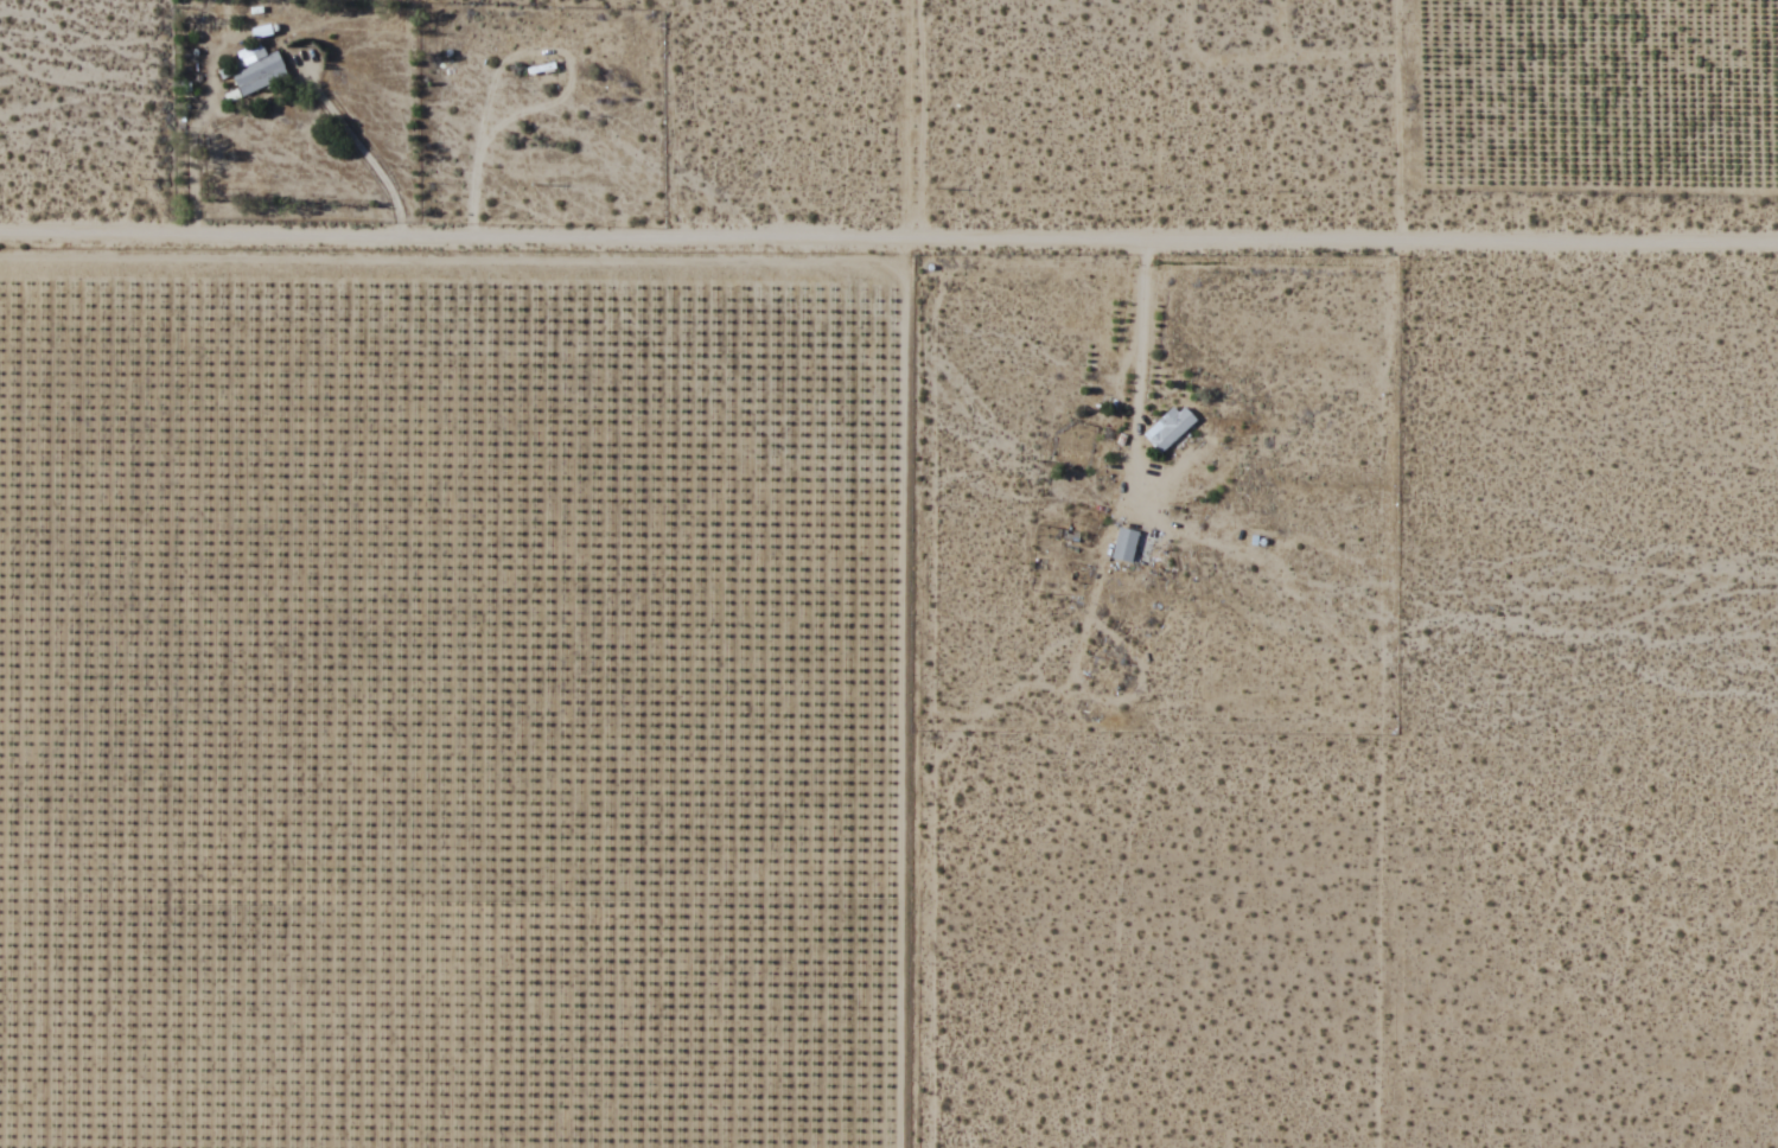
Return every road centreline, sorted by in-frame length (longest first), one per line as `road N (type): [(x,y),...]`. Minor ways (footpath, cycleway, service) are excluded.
road 1 (residential): [(0,236),(1777,247)]
road 2 (residential): [(911,242),(882,1147)]

